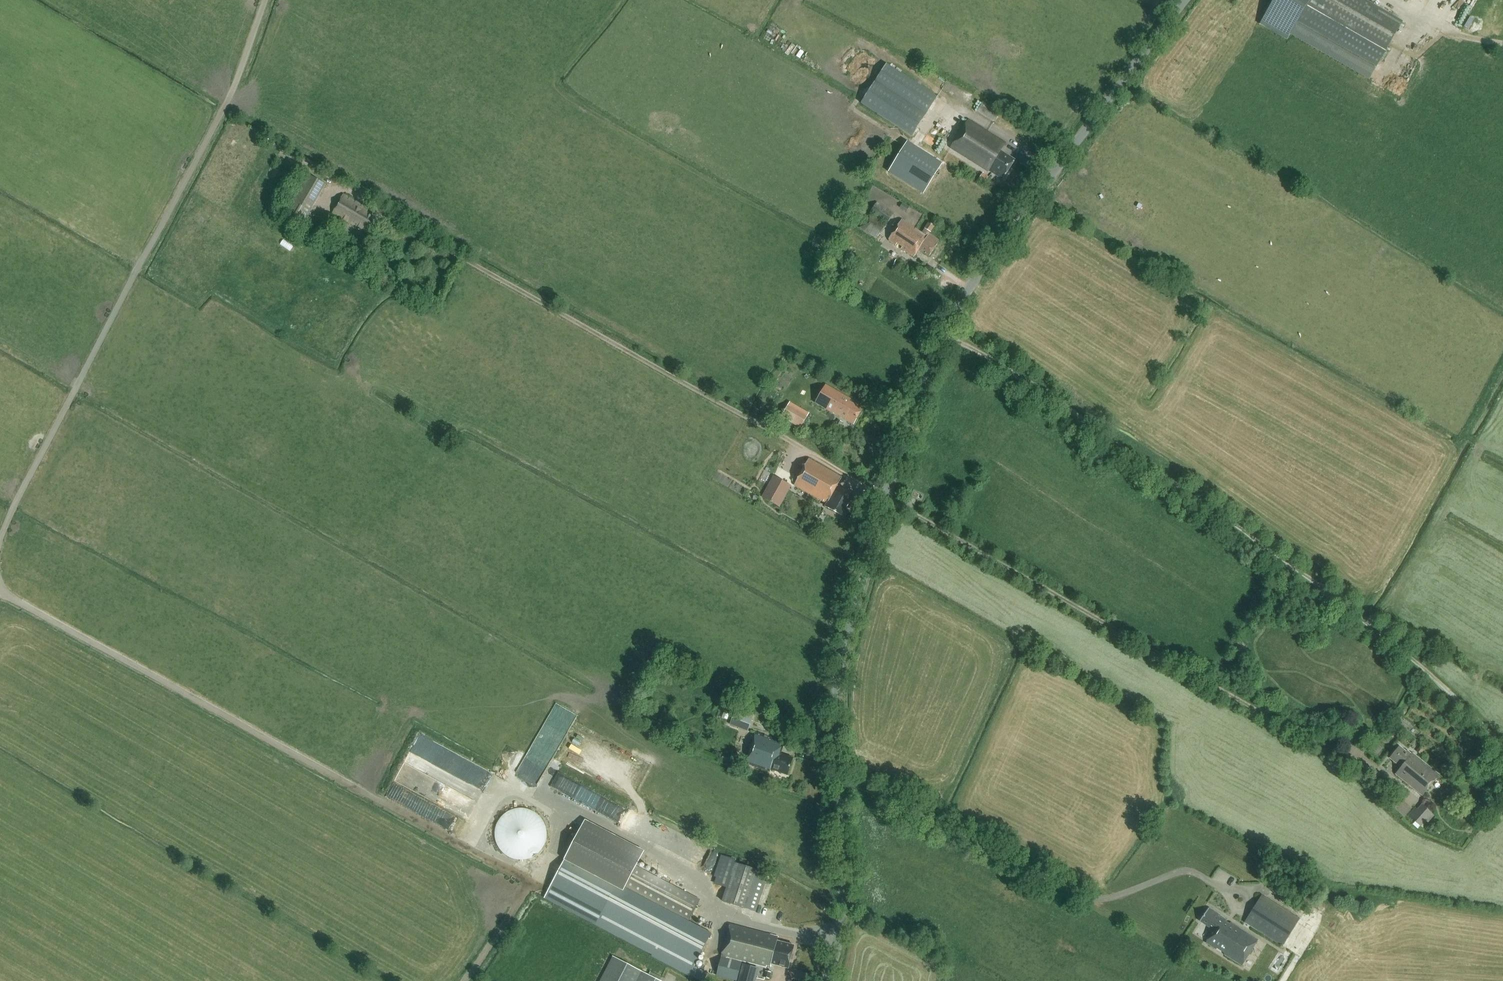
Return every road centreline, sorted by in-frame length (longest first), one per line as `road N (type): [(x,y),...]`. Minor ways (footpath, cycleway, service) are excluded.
road 1 (track): [(336,184),(1323,748),(1373,767)]
road 2 (tertiary): [(827,980),(843,894),(838,677),(919,388),(968,290),(1186,0)]
road 3 (track): [(945,333),(1376,628),(1502,744)]
road 4 (track): [(265,0),(227,102),(0,540)]
road 5 (track): [(0,593),(466,848)]
road 6 (track): [(838,775),(1250,980)]

